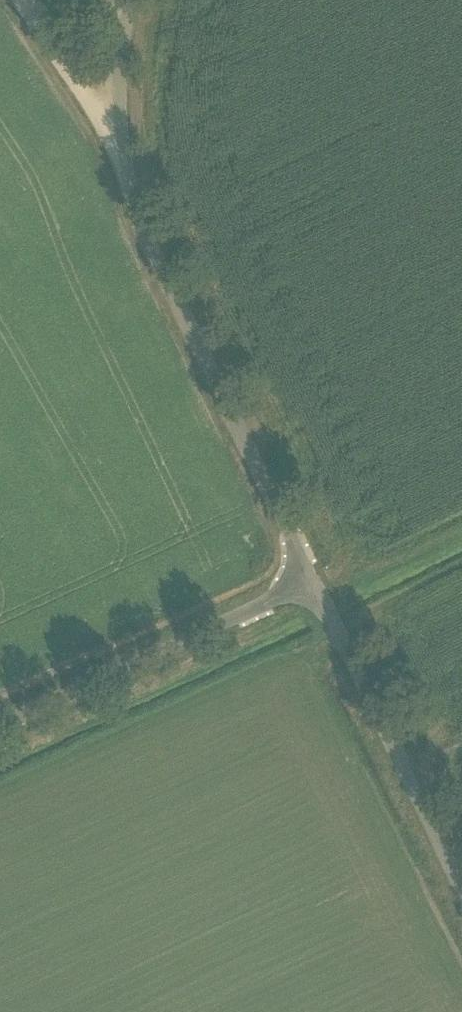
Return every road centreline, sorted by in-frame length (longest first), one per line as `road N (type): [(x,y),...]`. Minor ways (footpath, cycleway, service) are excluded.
road 1 (unclassified): [(313,588),(129,188),(108,41),(119,0)]
road 2 (unclassified): [(0,733),(313,588)]
road 3 (unclassified): [(461,895),(313,588)]
road 4 (track): [(115,126),(55,58),(40,13)]

